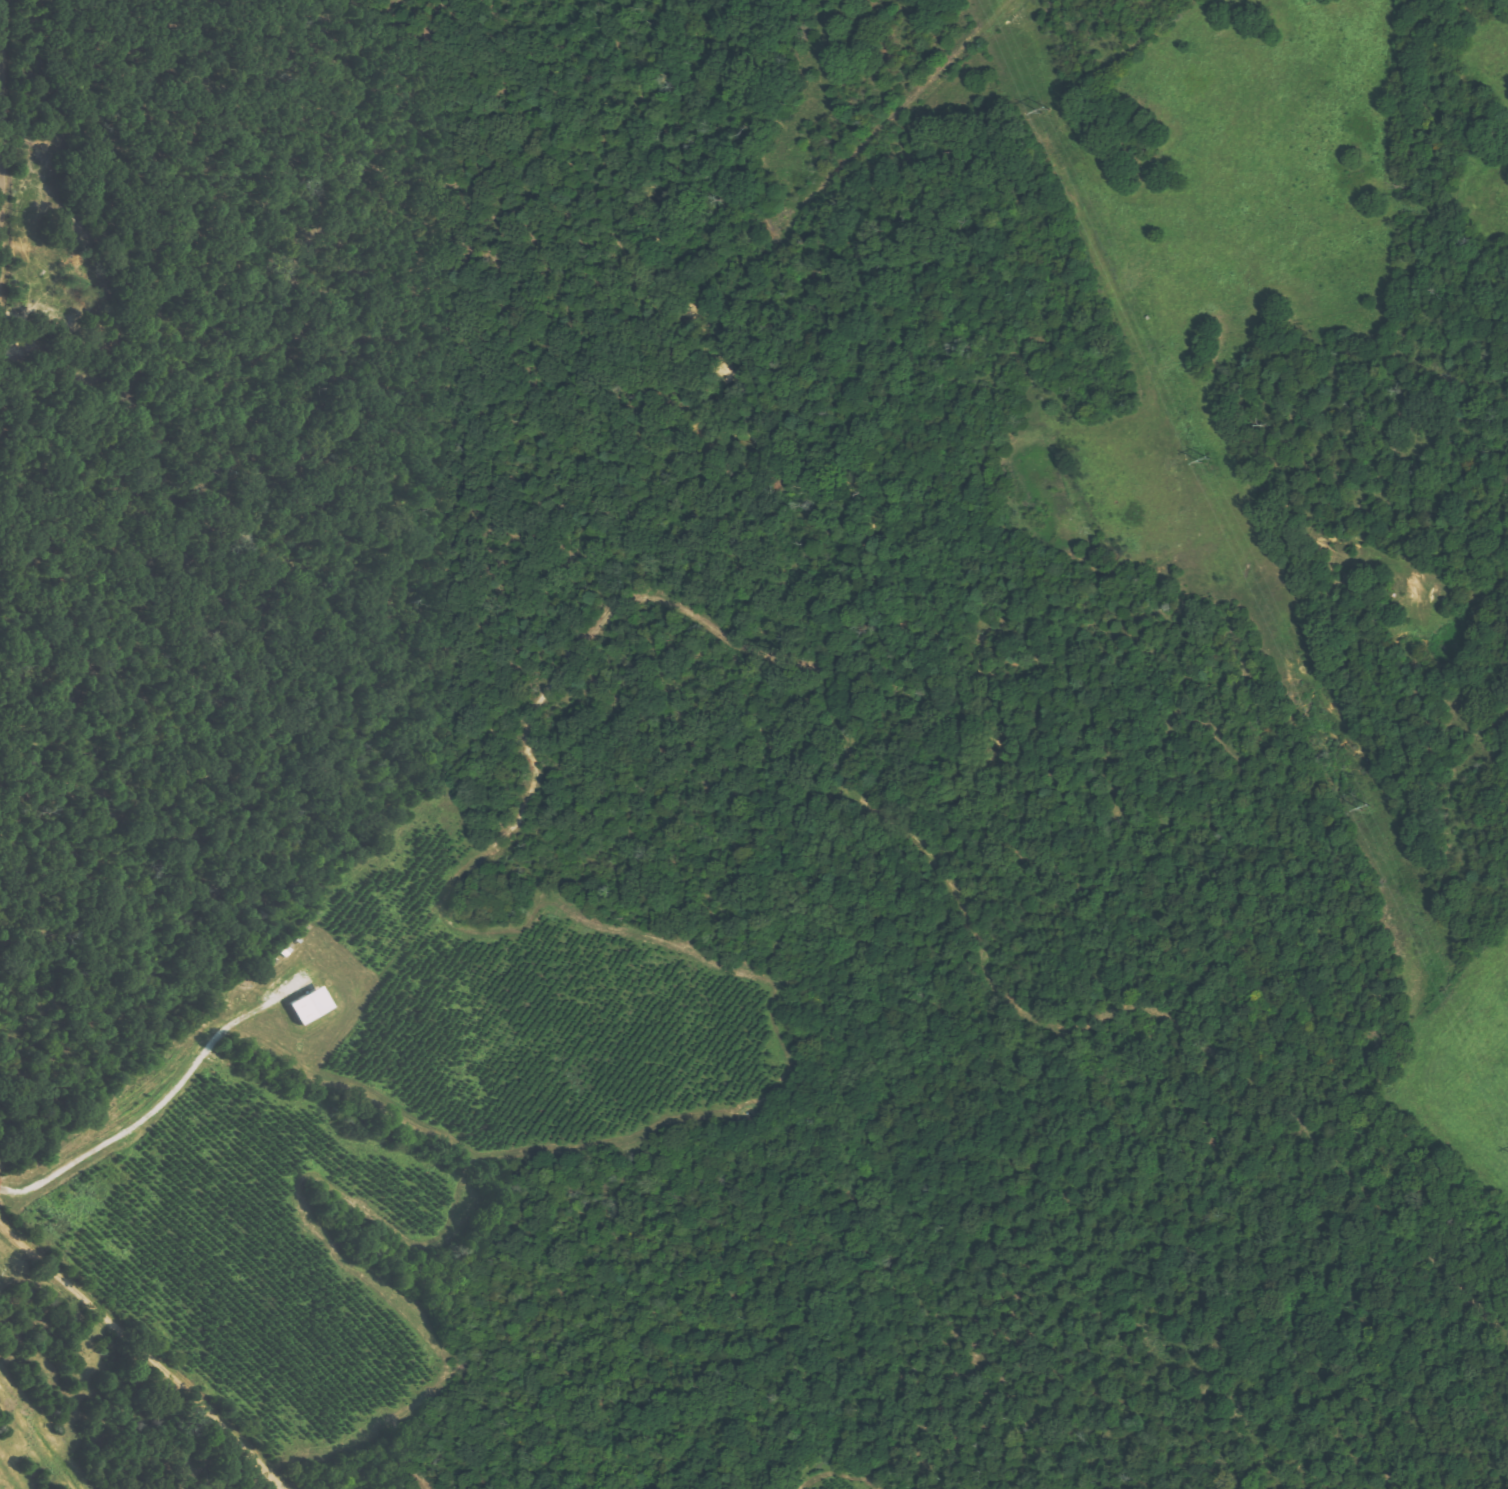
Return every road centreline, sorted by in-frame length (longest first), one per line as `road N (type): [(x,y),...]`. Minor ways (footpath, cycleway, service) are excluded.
road 1 (residential): [(336,1488),(26,1221),(0,1186)]
road 2 (residential): [(0,225),(2,0)]

